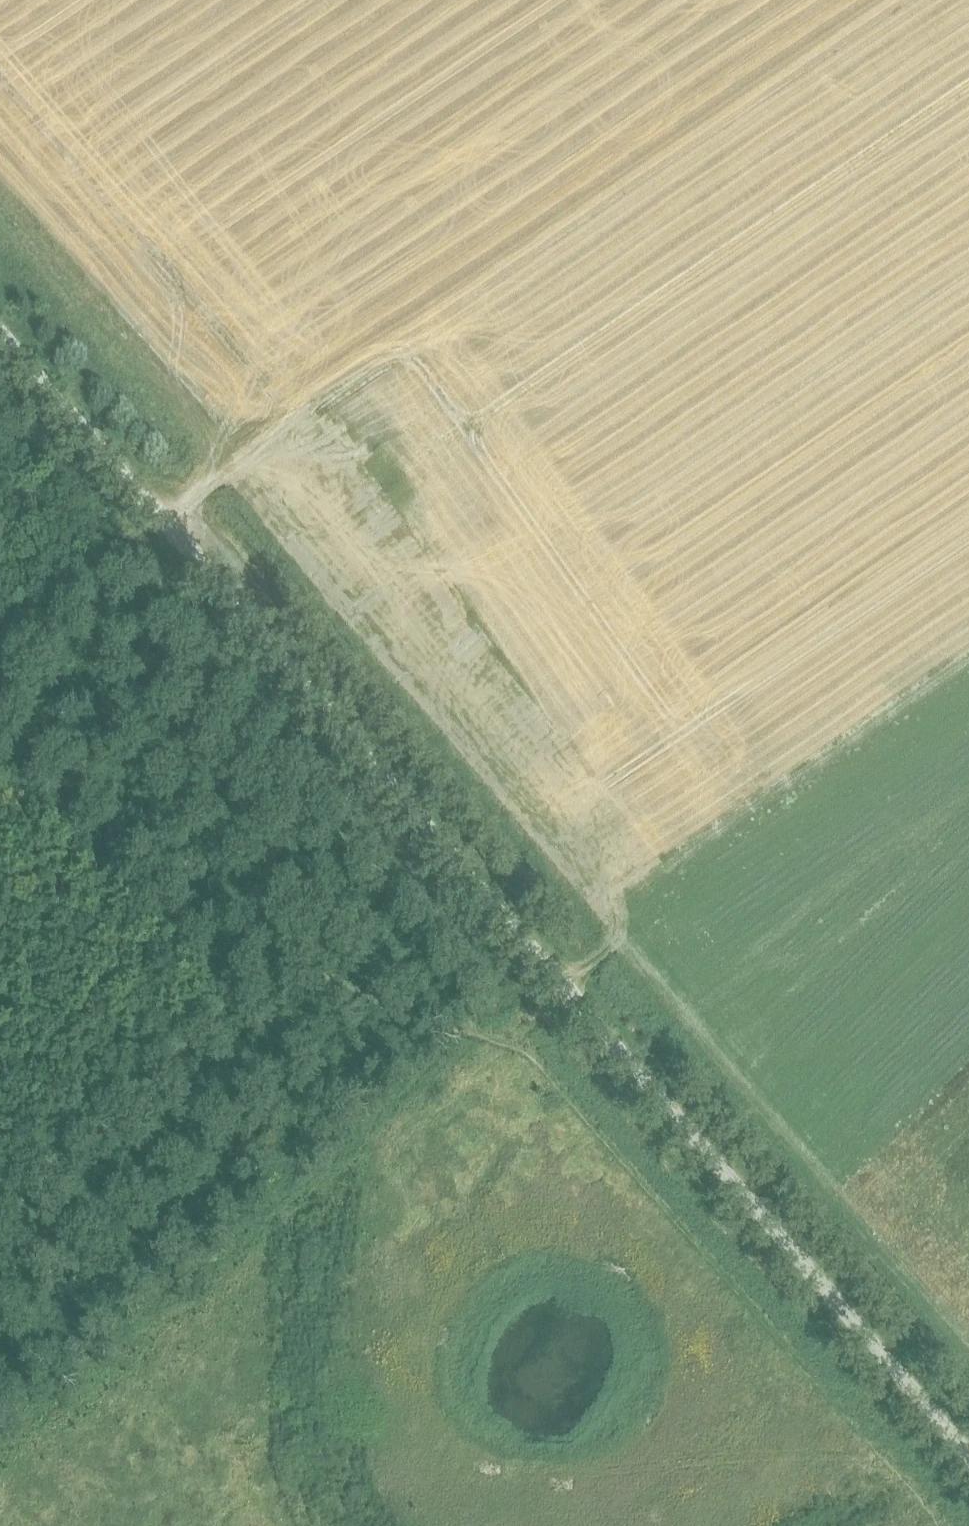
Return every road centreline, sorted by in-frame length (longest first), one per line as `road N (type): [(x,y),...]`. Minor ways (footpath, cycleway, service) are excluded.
road 1 (unclassified): [(968,1457),(0,333)]

